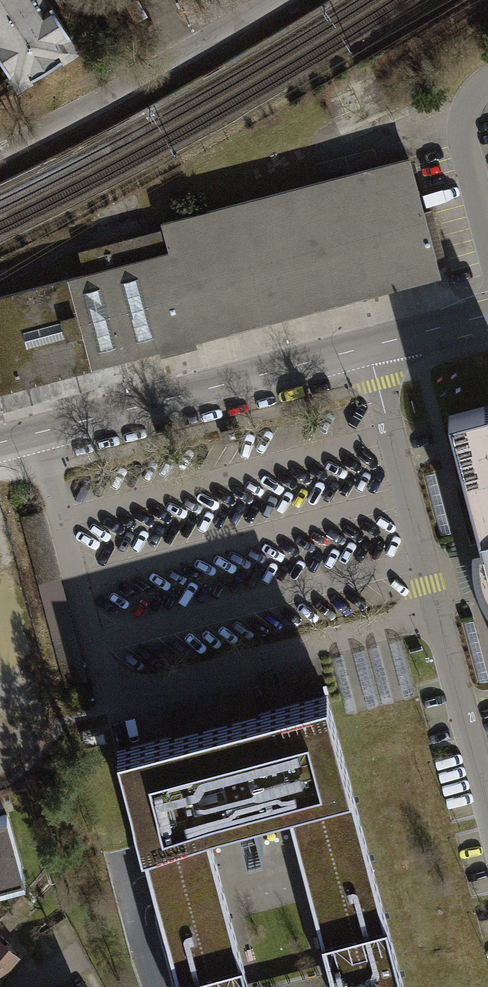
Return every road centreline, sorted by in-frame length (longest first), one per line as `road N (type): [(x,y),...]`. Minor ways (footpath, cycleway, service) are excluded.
road 1 (residential): [(0,447),(368,350)]
road 2 (residential): [(0,152),(271,0)]
road 3 (secondary): [(368,350),(487,318)]

